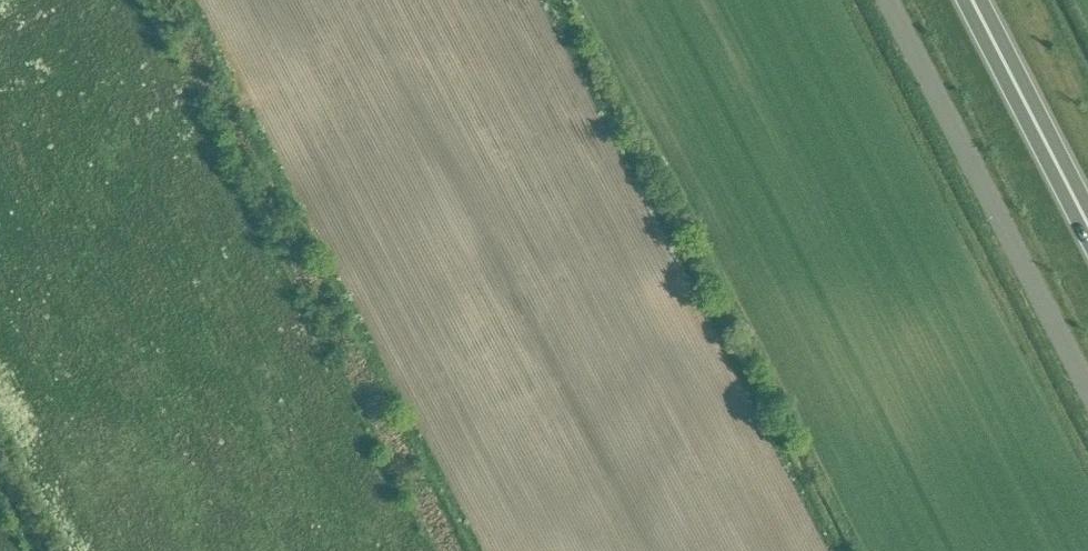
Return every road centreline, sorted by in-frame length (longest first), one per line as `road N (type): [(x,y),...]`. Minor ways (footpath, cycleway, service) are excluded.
road 1 (unclassified): [(1087,390),(888,0)]
road 2 (trunk): [(1087,223),(973,0)]

